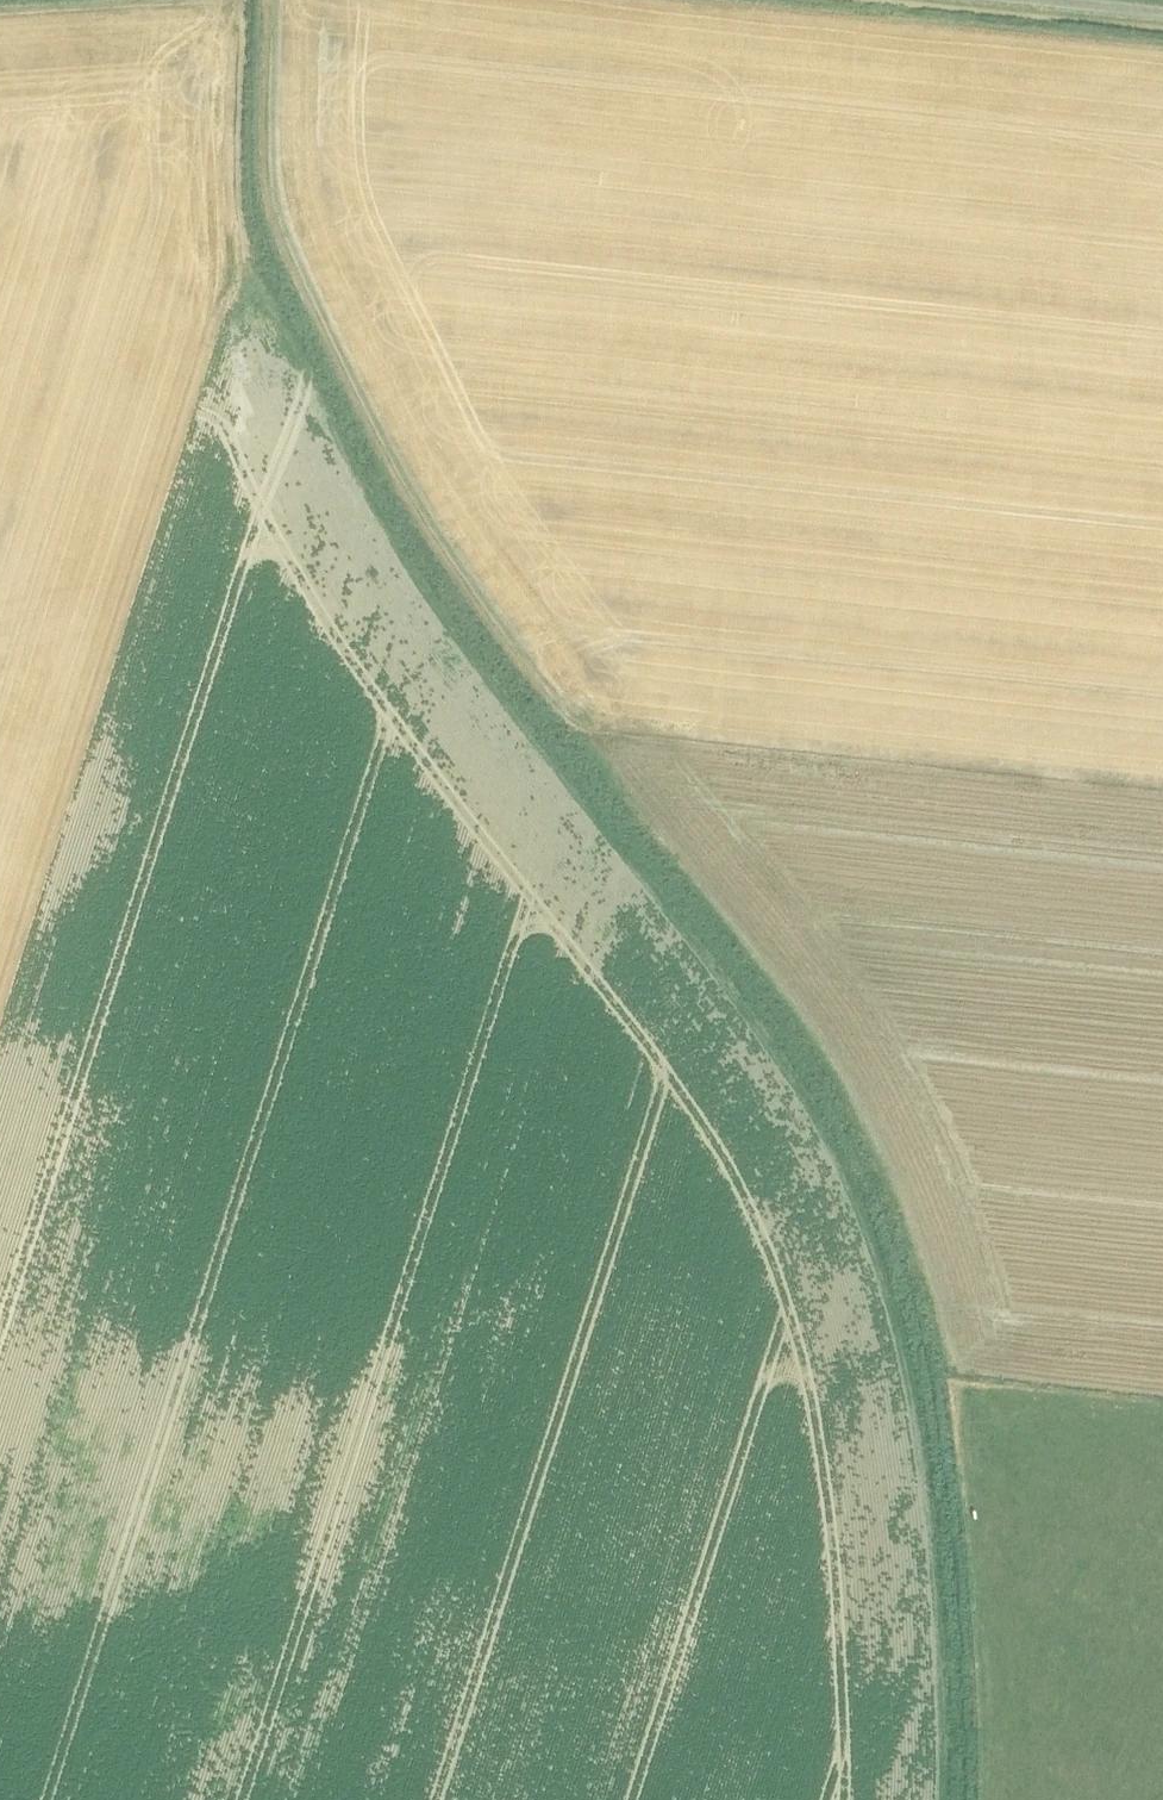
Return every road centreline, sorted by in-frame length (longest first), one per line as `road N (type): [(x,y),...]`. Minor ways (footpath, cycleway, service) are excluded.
road 1 (track): [(1162,13),(1032,0)]

